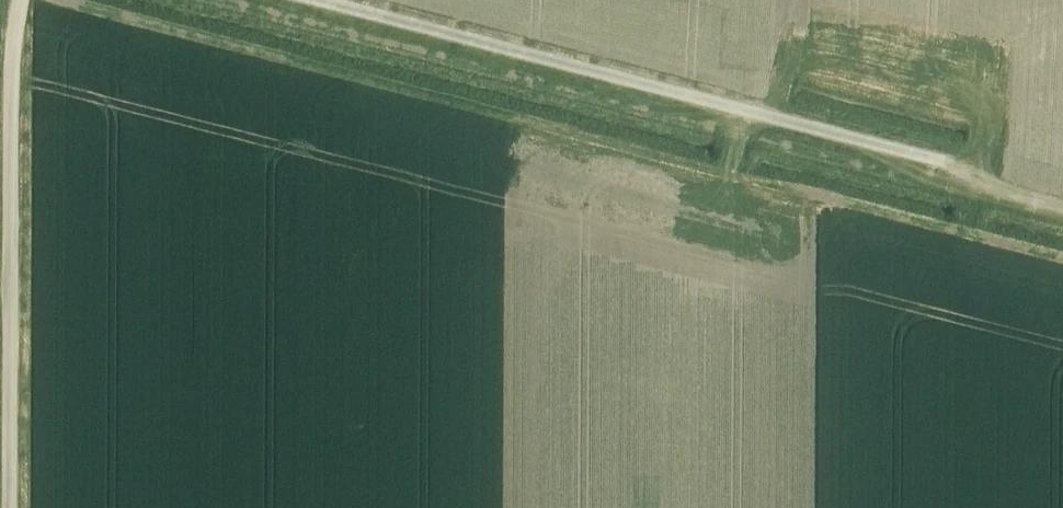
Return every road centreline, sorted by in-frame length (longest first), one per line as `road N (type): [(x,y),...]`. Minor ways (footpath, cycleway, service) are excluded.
road 1 (unclassified): [(934,159),(311,0)]
road 2 (unclassified): [(11,507),(13,58),(22,0)]
road 3 (track): [(1062,208),(934,159)]

